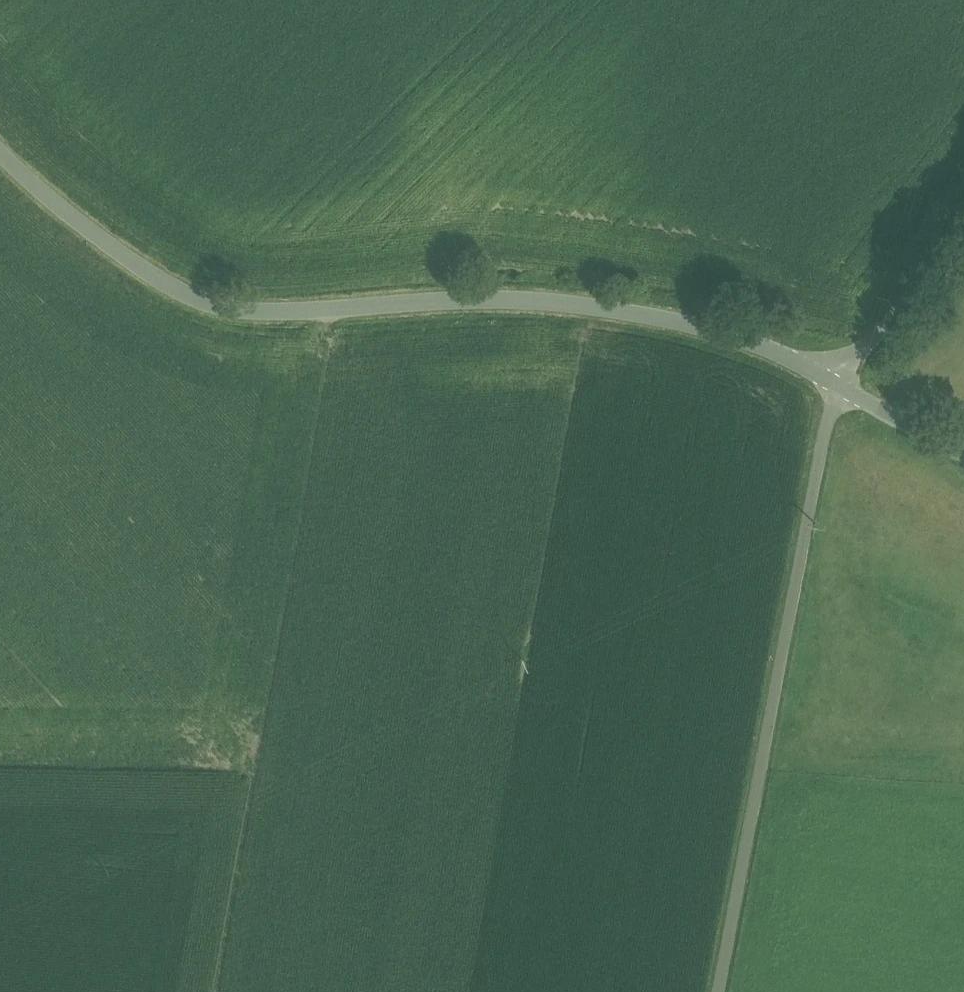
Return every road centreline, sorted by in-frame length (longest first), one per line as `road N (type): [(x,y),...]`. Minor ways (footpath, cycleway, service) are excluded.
road 1 (tertiary): [(836,384),(800,361),(703,326),(611,310),(516,299),(310,312),(192,297),(106,244),(0,149)]
road 2 (residential): [(836,384),(721,991)]
road 3 (residential): [(963,225),(836,384)]
road 4 (tertiary): [(963,453),(836,384)]

